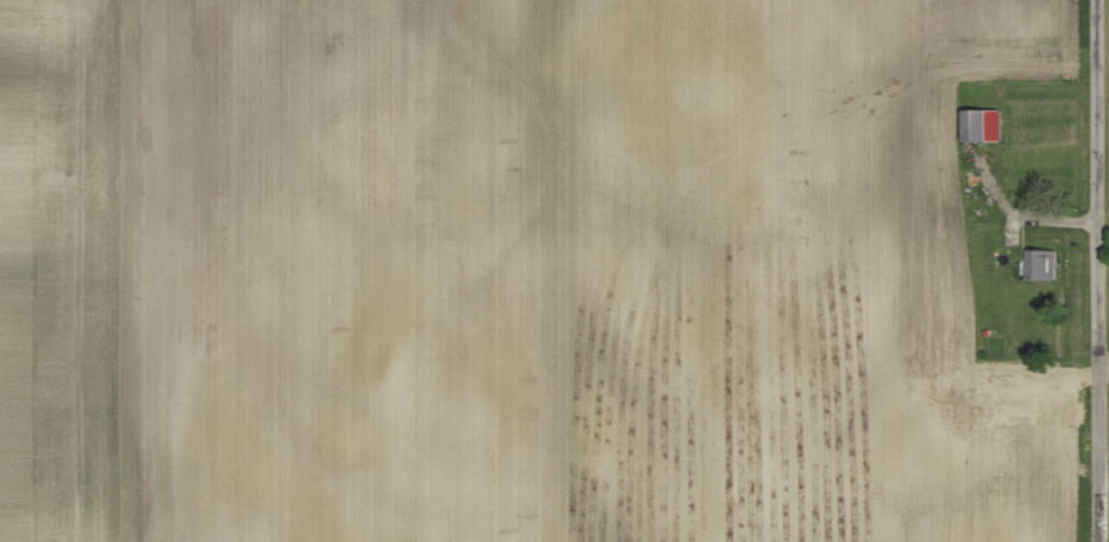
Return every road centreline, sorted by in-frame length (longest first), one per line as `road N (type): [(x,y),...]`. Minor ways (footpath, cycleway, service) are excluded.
road 1 (residential): [(1102,541),(1098,0)]

